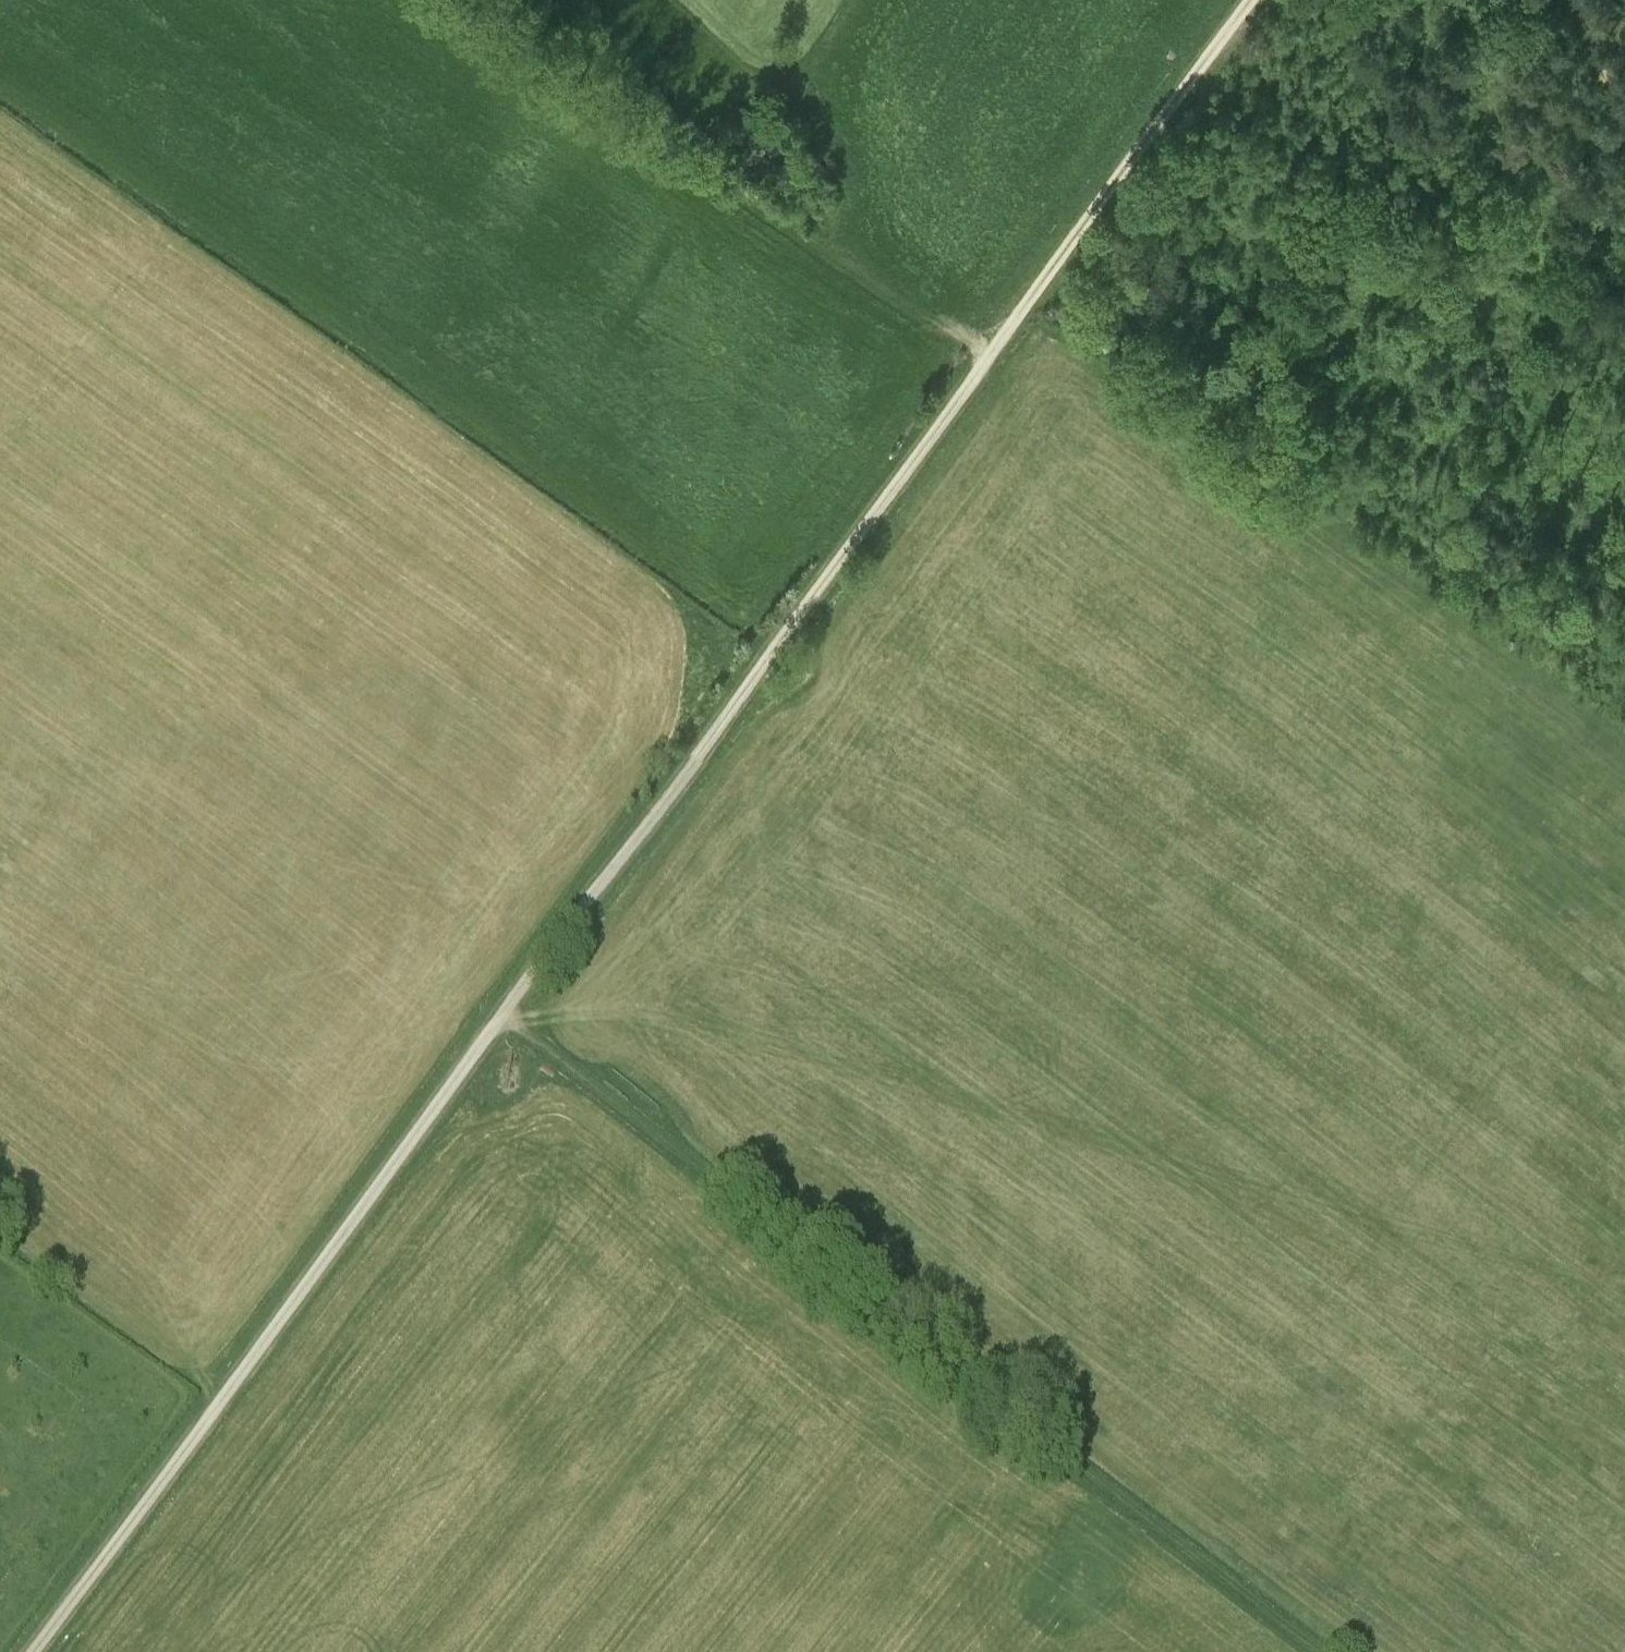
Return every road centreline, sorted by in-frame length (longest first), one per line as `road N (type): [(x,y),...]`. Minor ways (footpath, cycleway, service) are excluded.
road 1 (track): [(1260,0),(34,1651)]
road 2 (track): [(501,1017),(1317,1651)]

